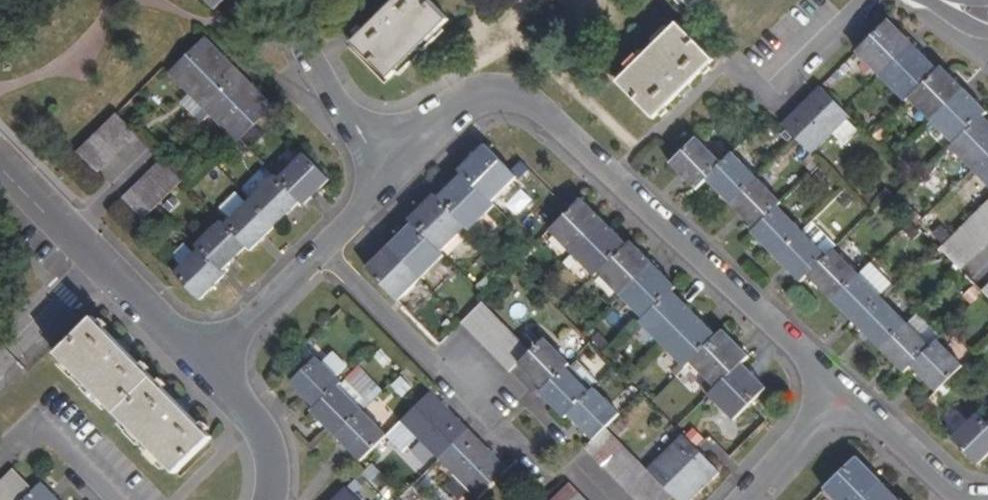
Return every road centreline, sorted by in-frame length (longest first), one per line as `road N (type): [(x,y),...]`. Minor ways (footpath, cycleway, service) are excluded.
road 1 (residential): [(398,167),(458,111),(489,97),(535,107),(839,399)]
road 2 (residential): [(207,372),(0,164)]
road 3 (residential): [(319,252),(483,416)]
road 4 (residential): [(398,167),(348,122),(311,36),(313,0)]
road 5 (residential): [(207,372),(319,252)]
road 6 (unclassified): [(115,499),(39,425),(0,462)]
road 7 (residential): [(839,399),(961,499)]
road 8 (residential): [(274,499),(274,463),(256,422),(207,372)]
road 9 (residential): [(746,499),(839,399)]

